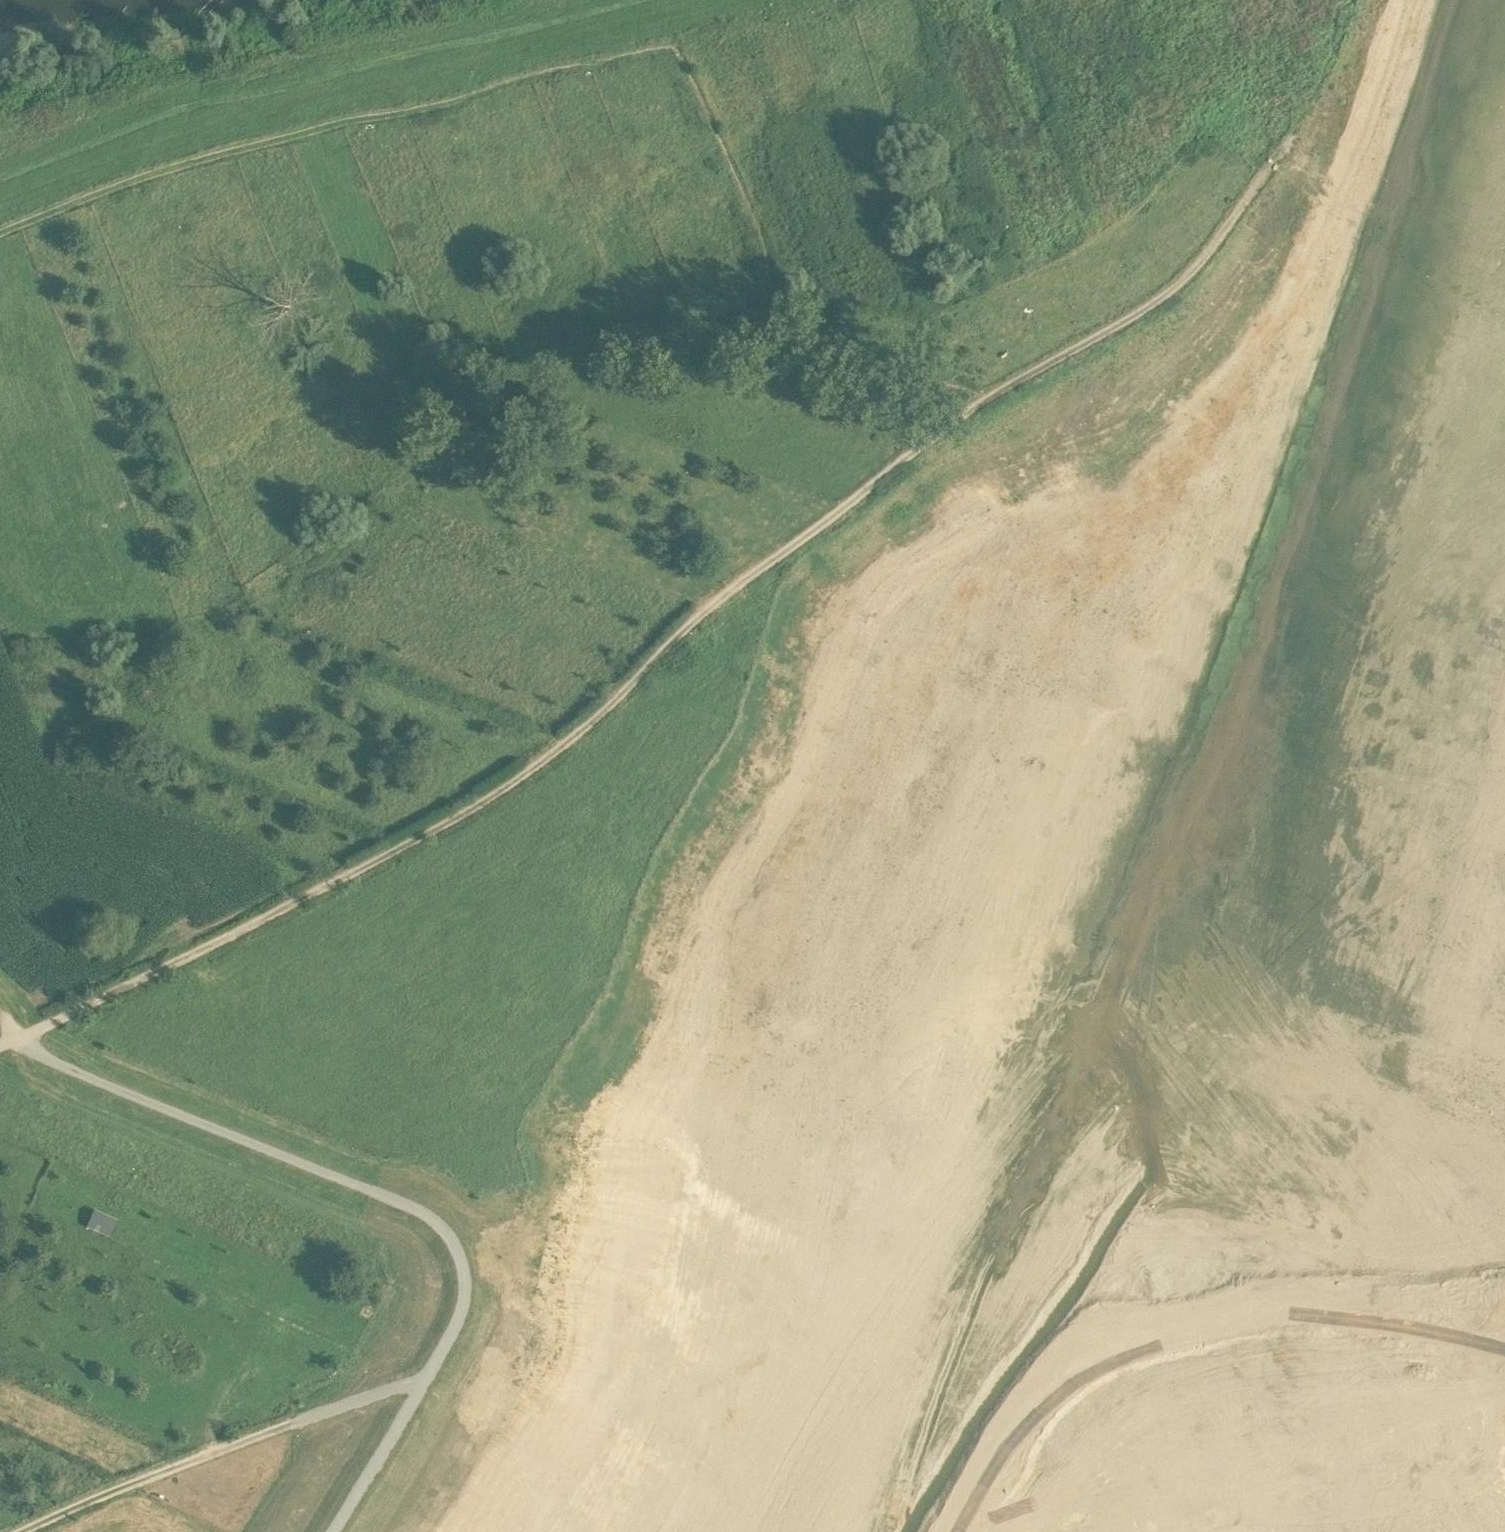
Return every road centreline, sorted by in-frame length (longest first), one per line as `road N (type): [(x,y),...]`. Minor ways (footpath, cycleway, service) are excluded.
road 1 (track): [(97,1001),(479,807),(579,732),(712,604),(985,403),(1182,283),(1284,153)]
road 2 (track): [(333,1531),(465,1302),(454,1245),(437,1223),(375,1192),(37,1054),(0,1012)]
road 3 (track): [(0,235),(116,187),(335,123),(451,103),(676,44)]
road 4 (track): [(676,44),(750,206),(777,313),(792,333),(985,403)]
road 5 (track): [(425,1382),(22,1531)]
road 6 (track): [(676,44),(840,0)]

